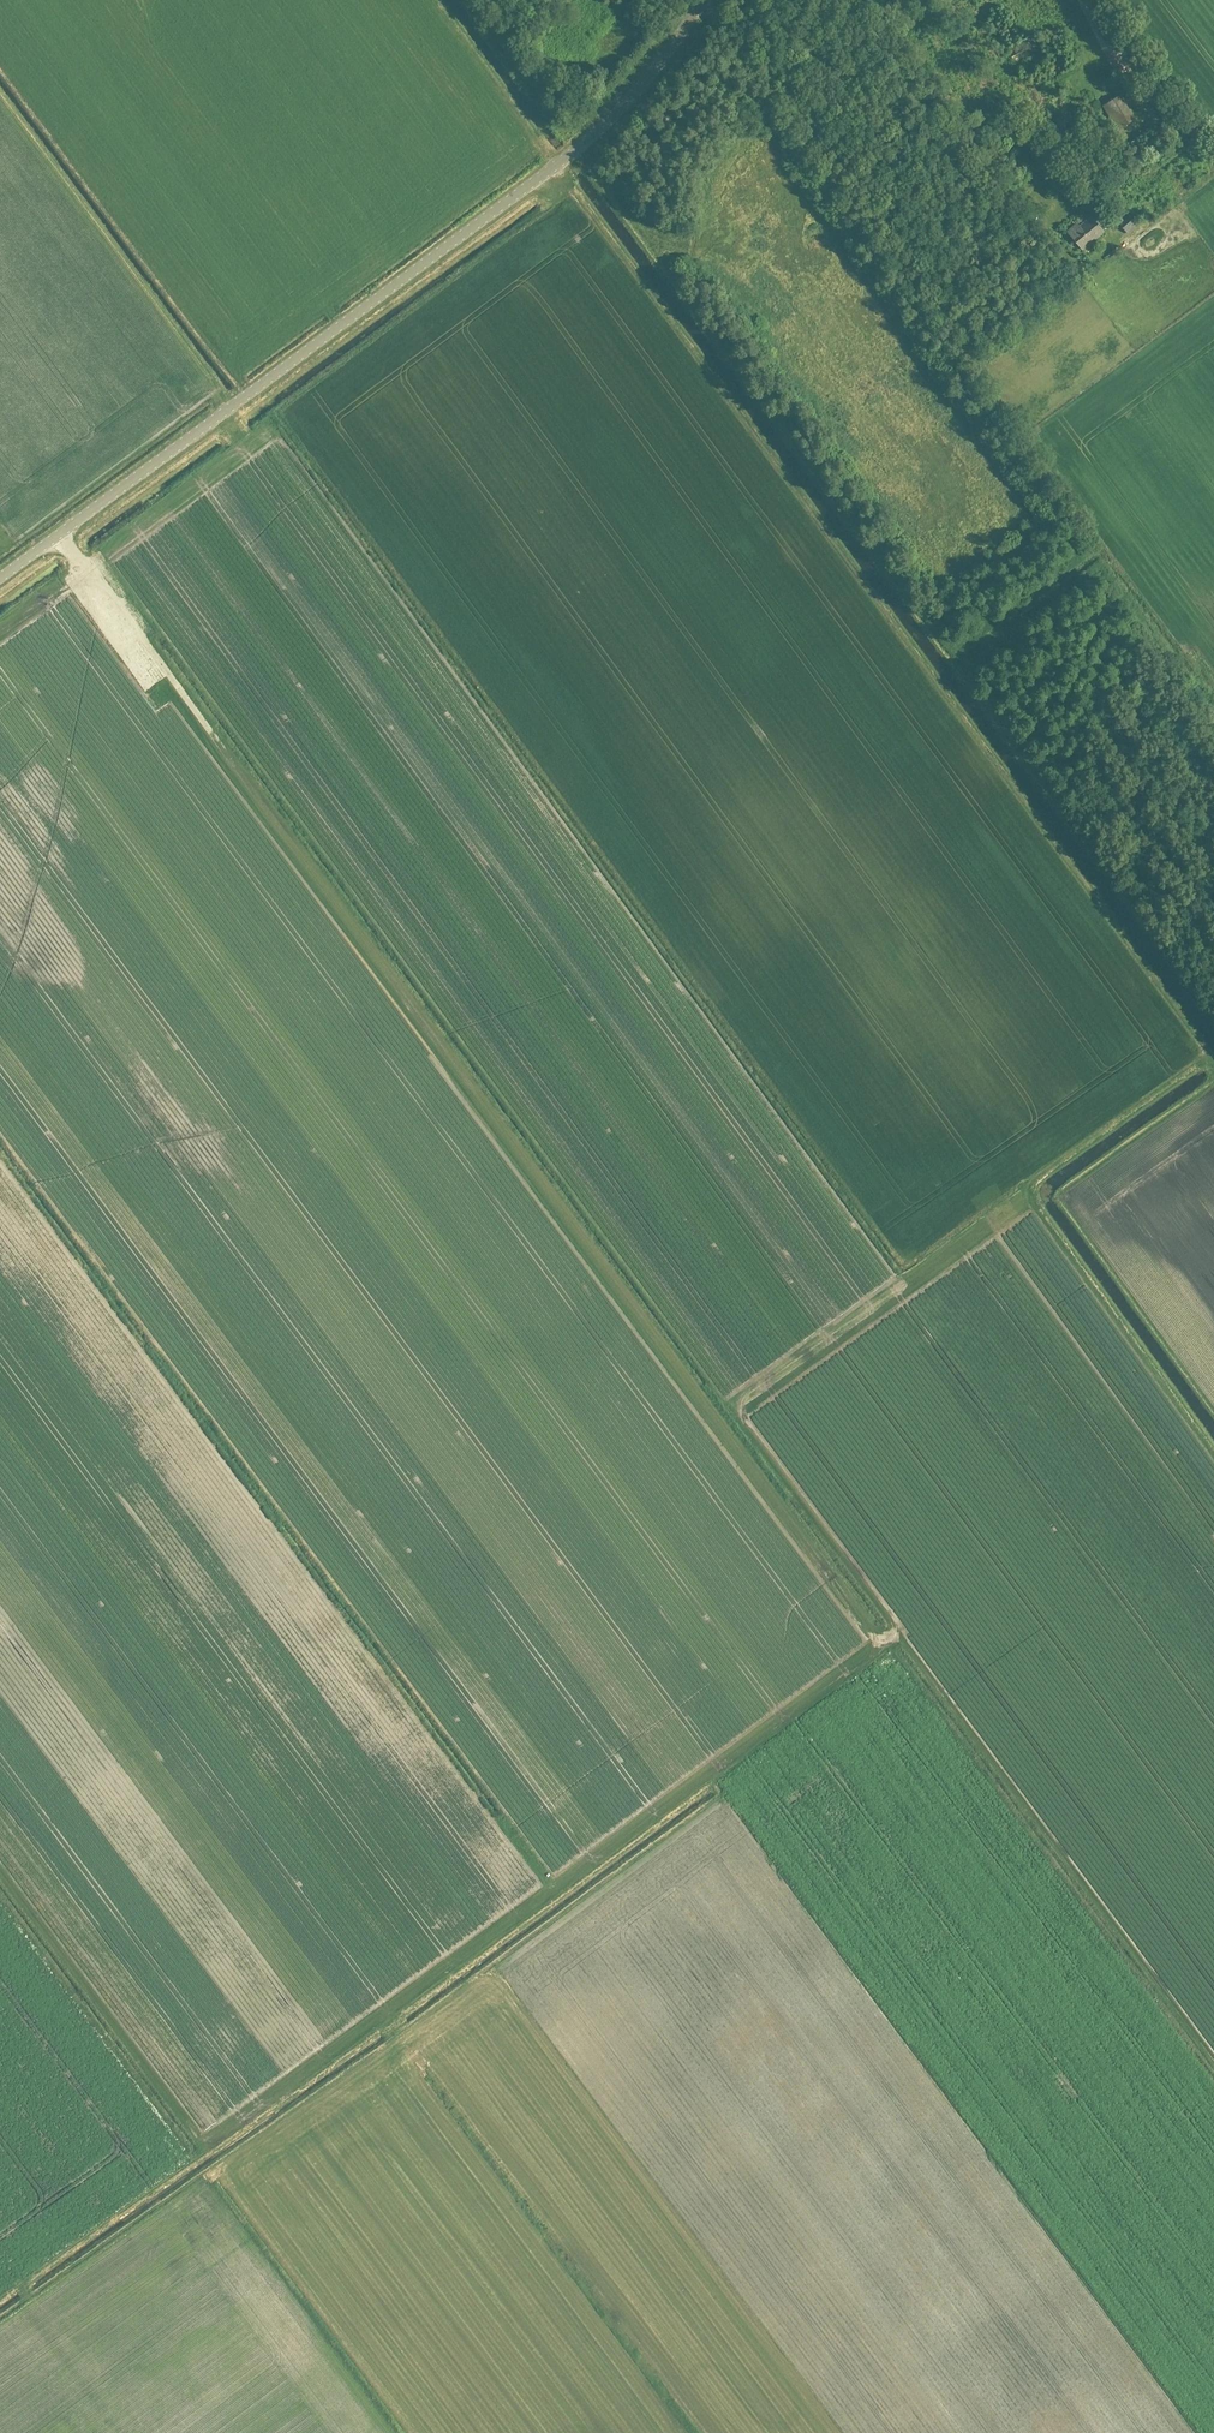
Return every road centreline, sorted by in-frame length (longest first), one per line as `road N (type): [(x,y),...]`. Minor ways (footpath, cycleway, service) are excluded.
road 1 (unclassified): [(0,579),(583,143),(623,106),(702,0)]
road 2 (track): [(707,0),(977,373),(1110,271),(1101,260)]

